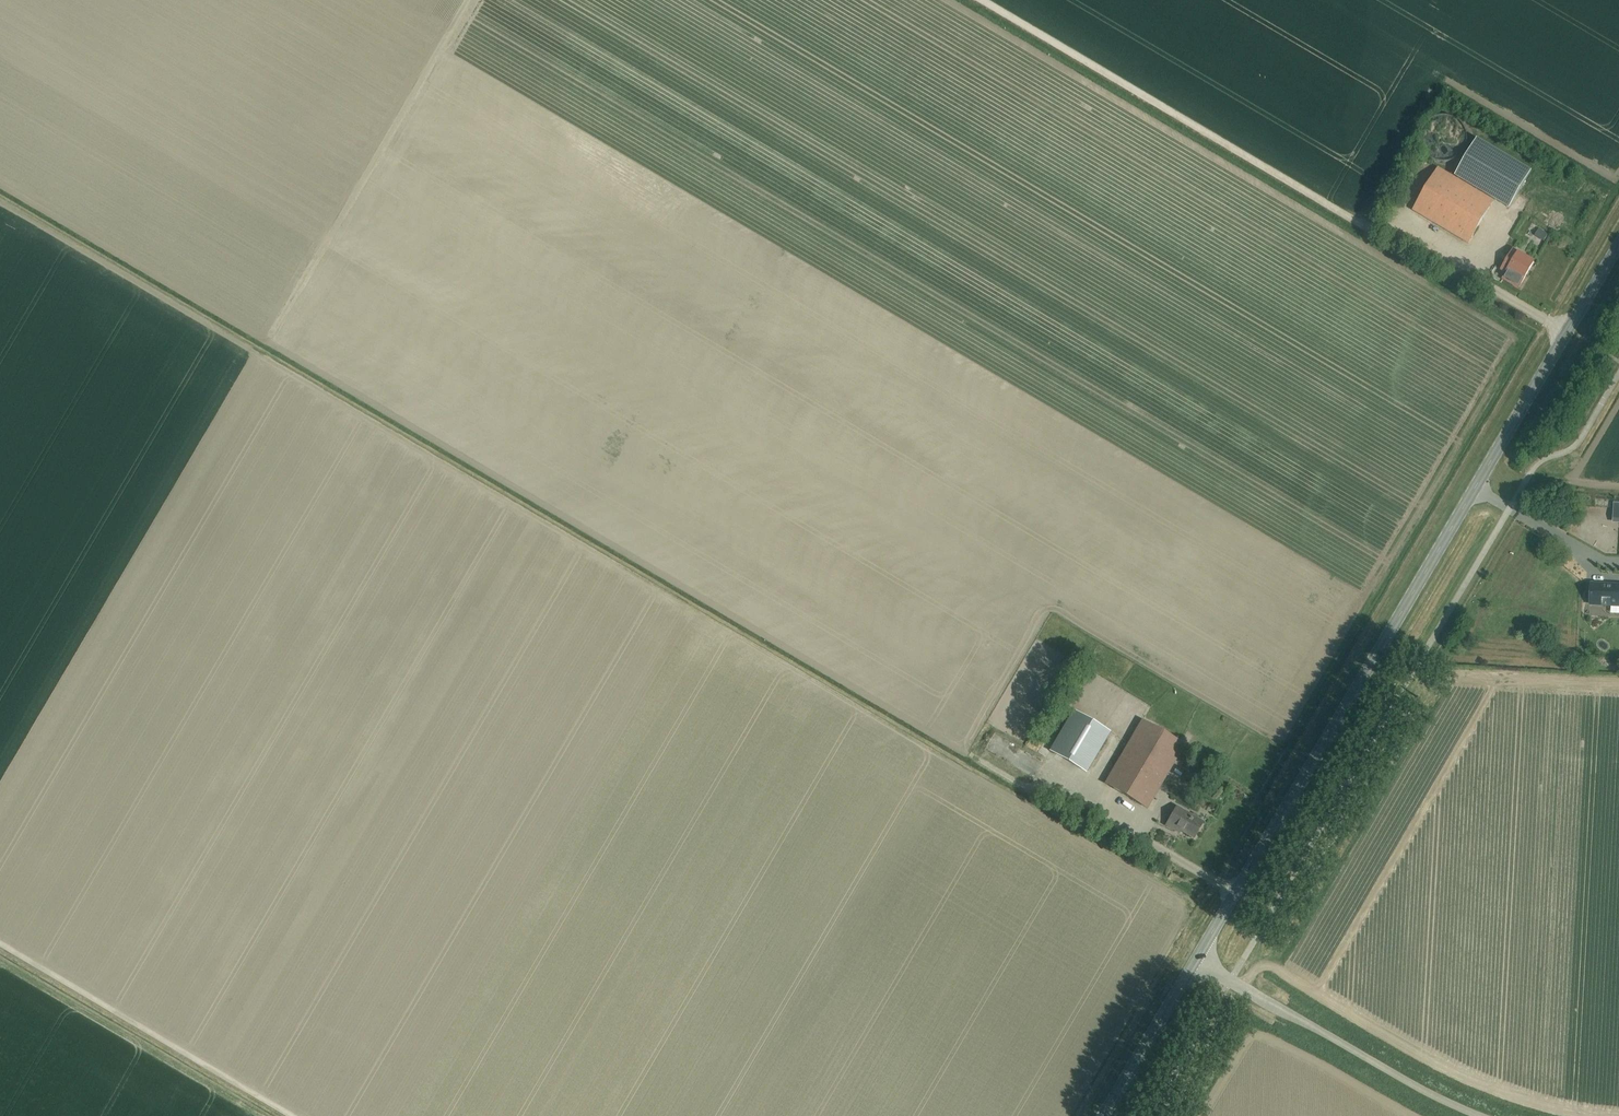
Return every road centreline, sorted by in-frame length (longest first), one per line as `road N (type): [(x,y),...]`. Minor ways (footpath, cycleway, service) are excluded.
road 1 (tertiary): [(1192,964),(1618,247)]
road 2 (unclassified): [(1479,1115),(1192,964)]
road 3 (tertiary): [(1102,1115),(1192,964)]

